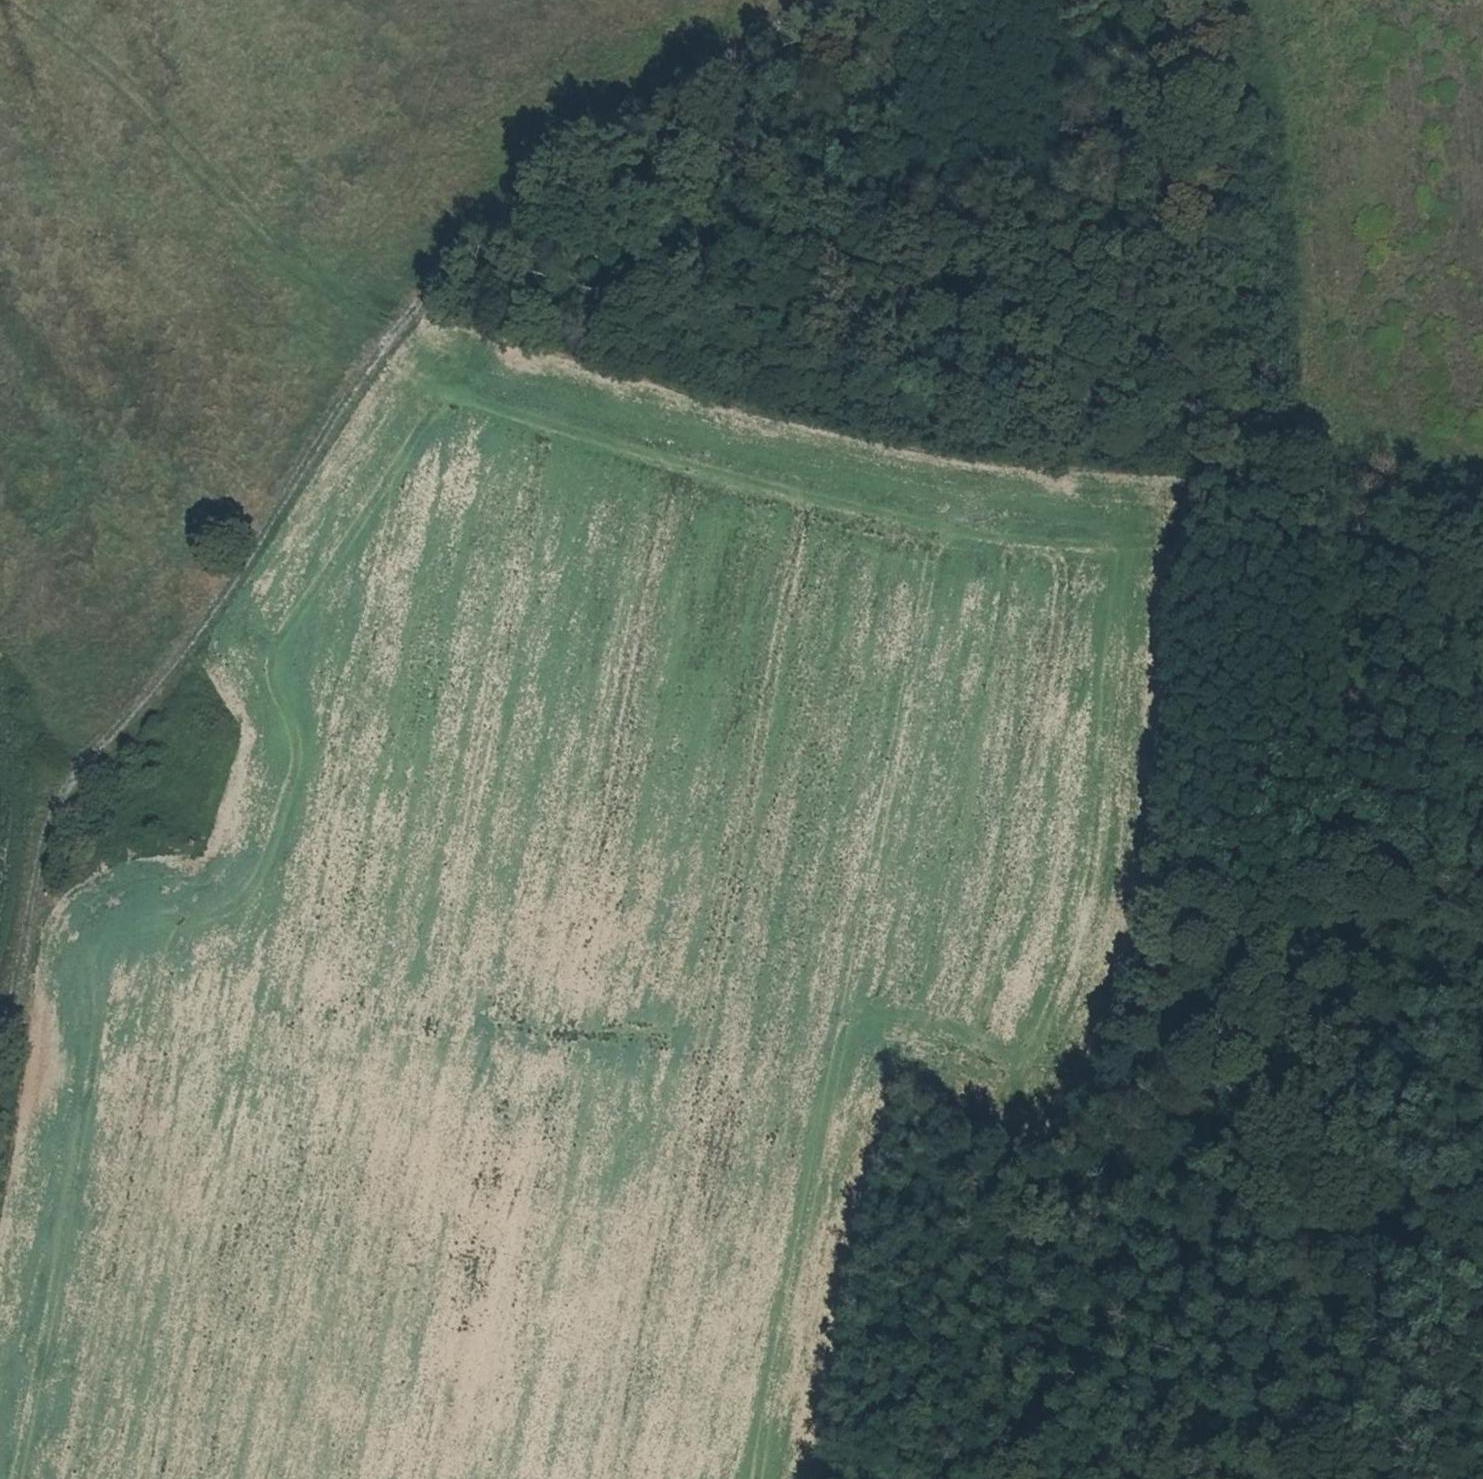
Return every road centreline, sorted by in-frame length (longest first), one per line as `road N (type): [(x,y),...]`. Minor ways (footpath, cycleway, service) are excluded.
road 1 (track): [(0,1094),(61,800),(143,700),(369,375),(441,280),(584,148),(820,0)]

